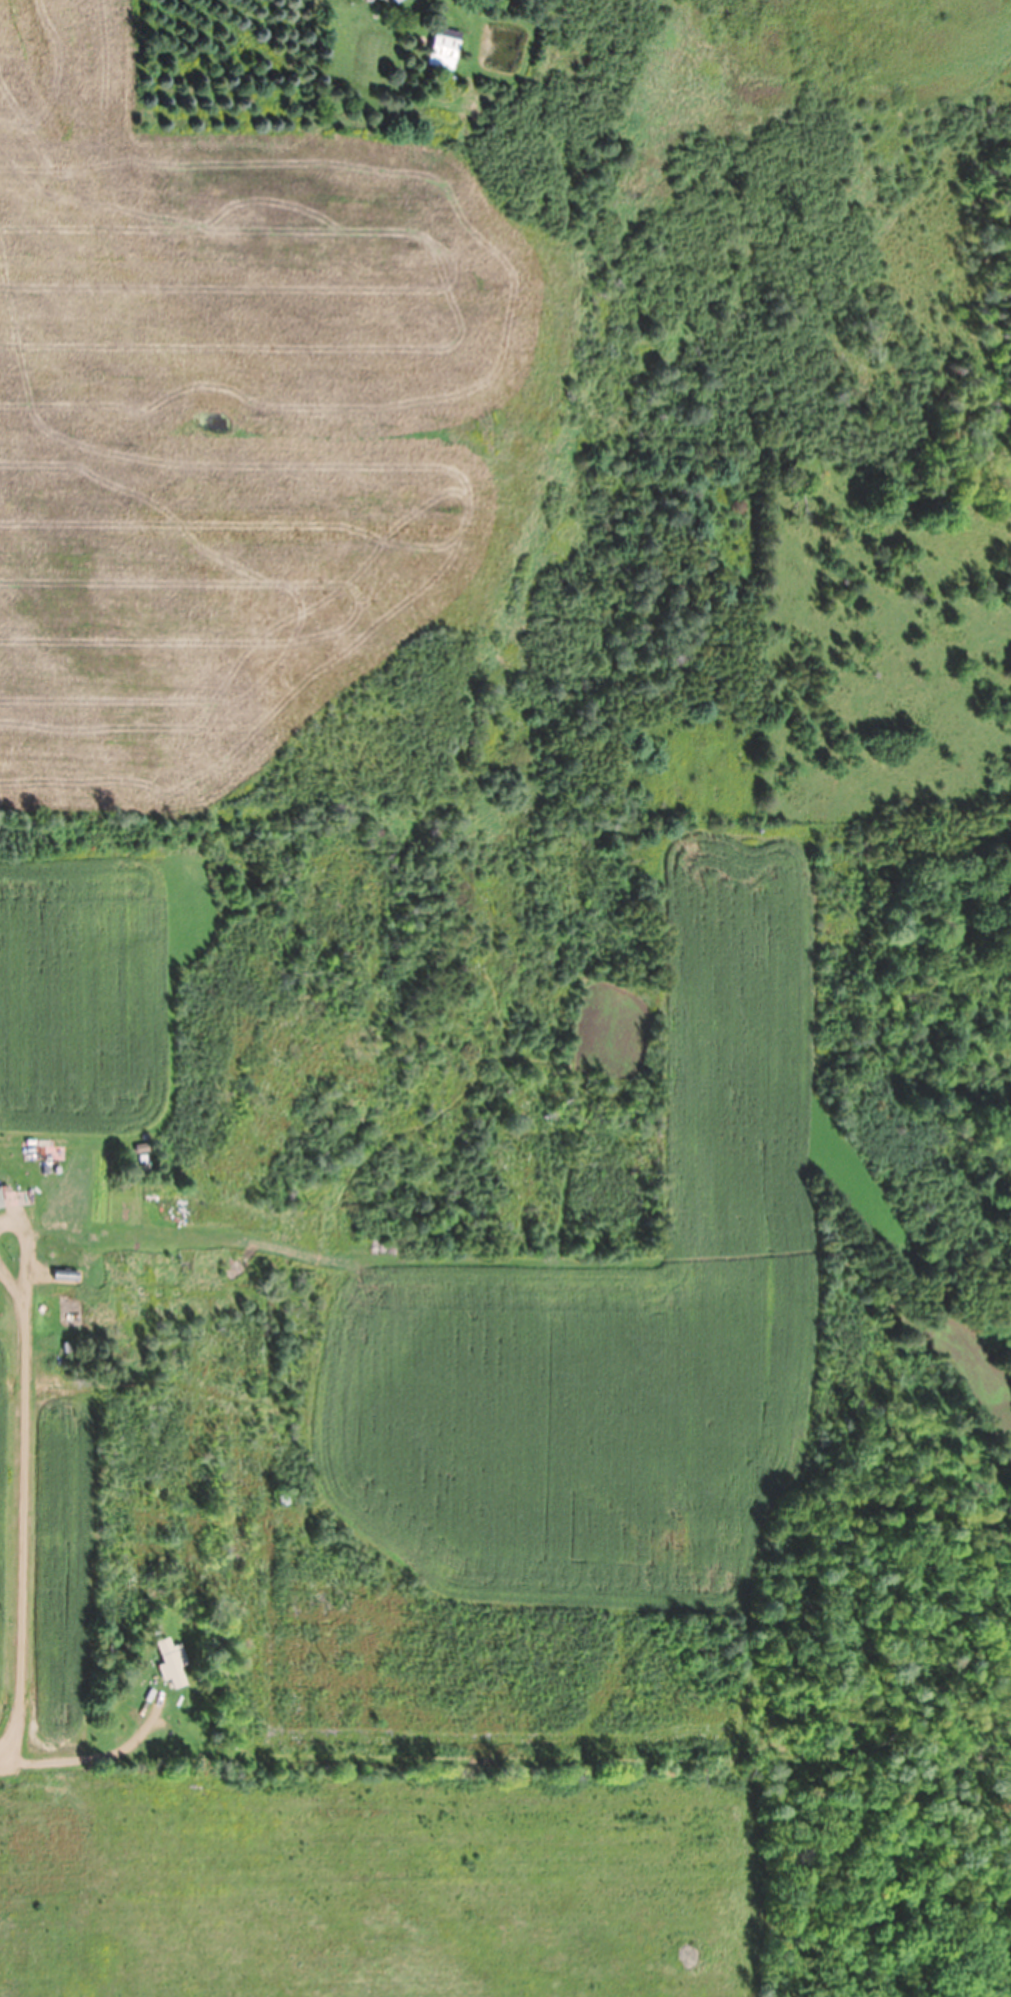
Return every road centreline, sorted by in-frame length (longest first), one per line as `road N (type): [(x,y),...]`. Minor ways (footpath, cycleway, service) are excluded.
road 1 (residential): [(0,1758),(19,1739),(23,1719),(27,1235)]

